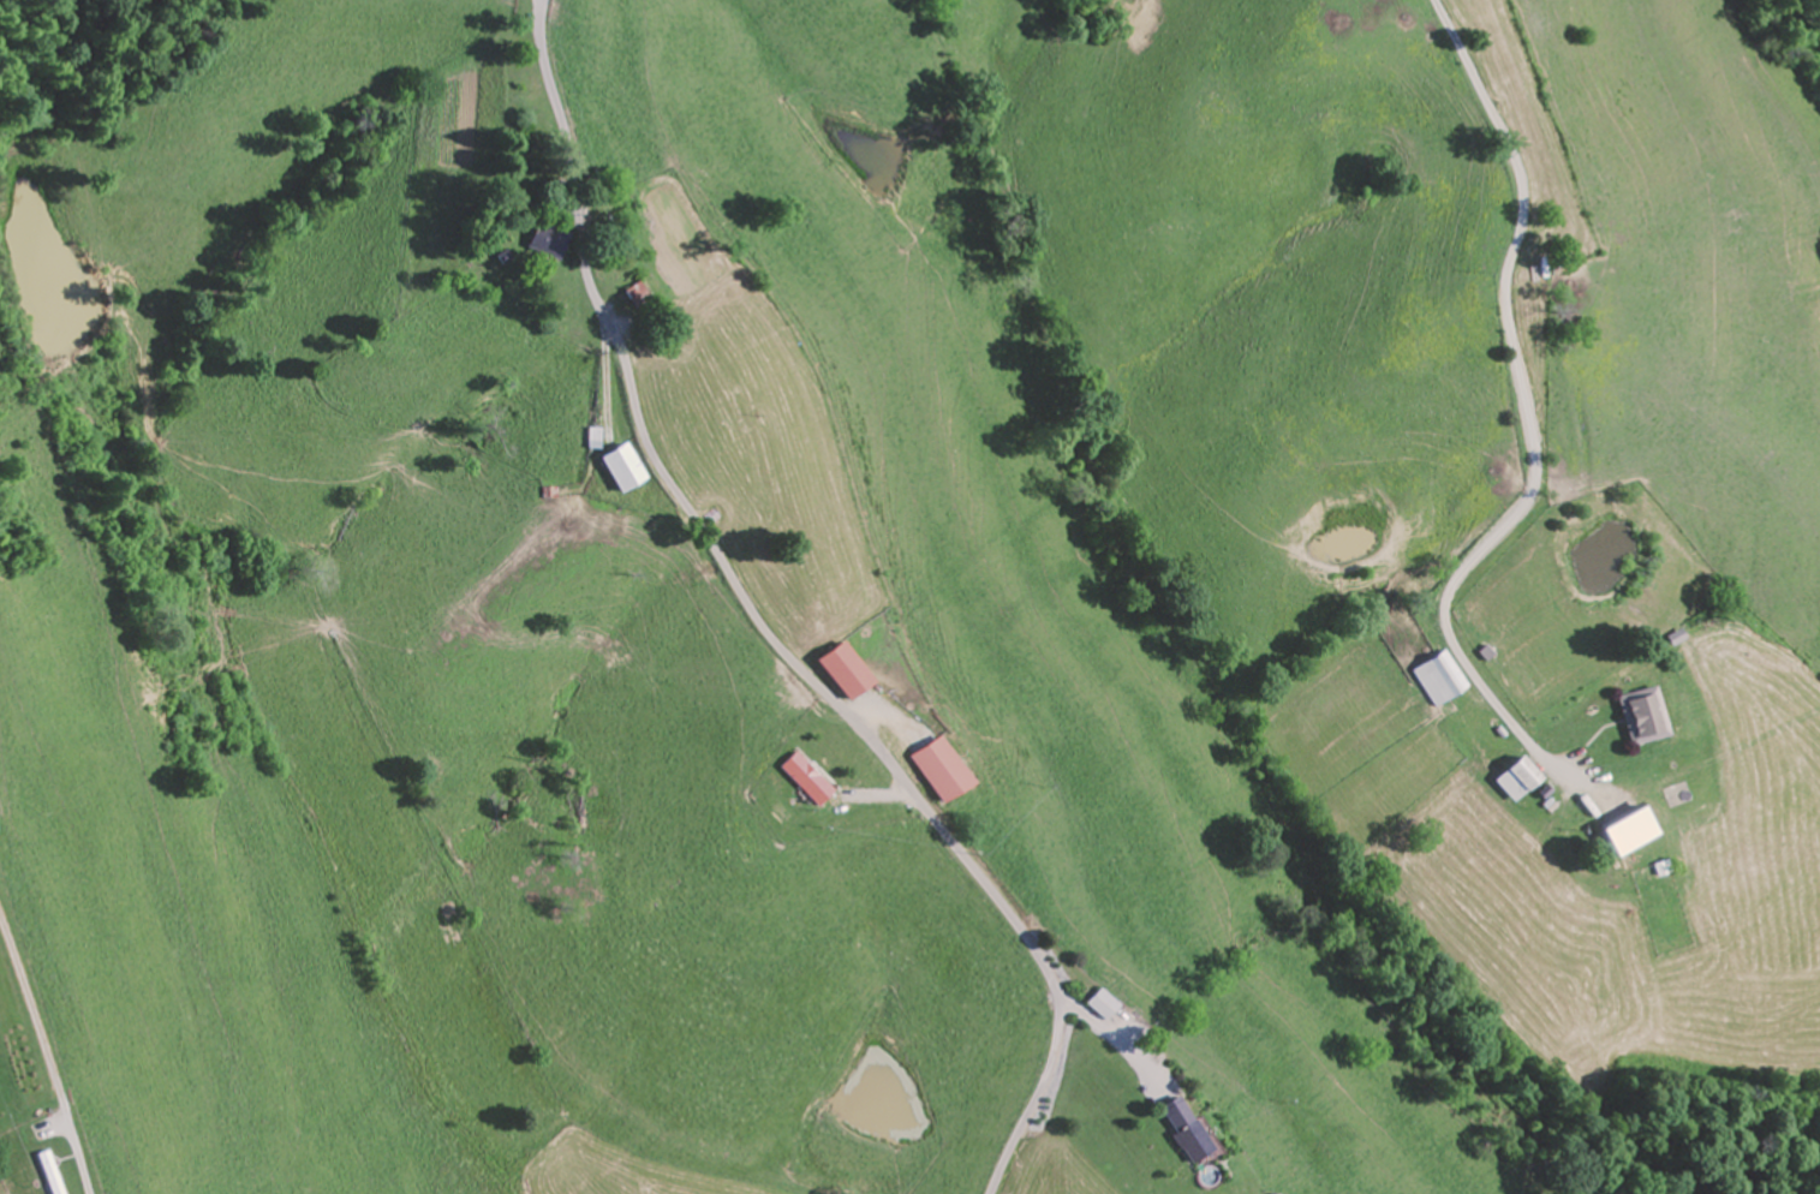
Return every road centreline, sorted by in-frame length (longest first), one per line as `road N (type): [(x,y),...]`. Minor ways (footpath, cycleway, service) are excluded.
road 1 (residential): [(997,1193),(1060,1057),(1063,1016),(1054,979),(903,778),(768,627),(660,458),(587,263),(547,58),(549,0)]
road 2 (residential): [(1571,775),(1478,671),(1452,619),(1468,577),(1528,512),(1542,462),(1509,297),(1524,195),(1434,0)]

